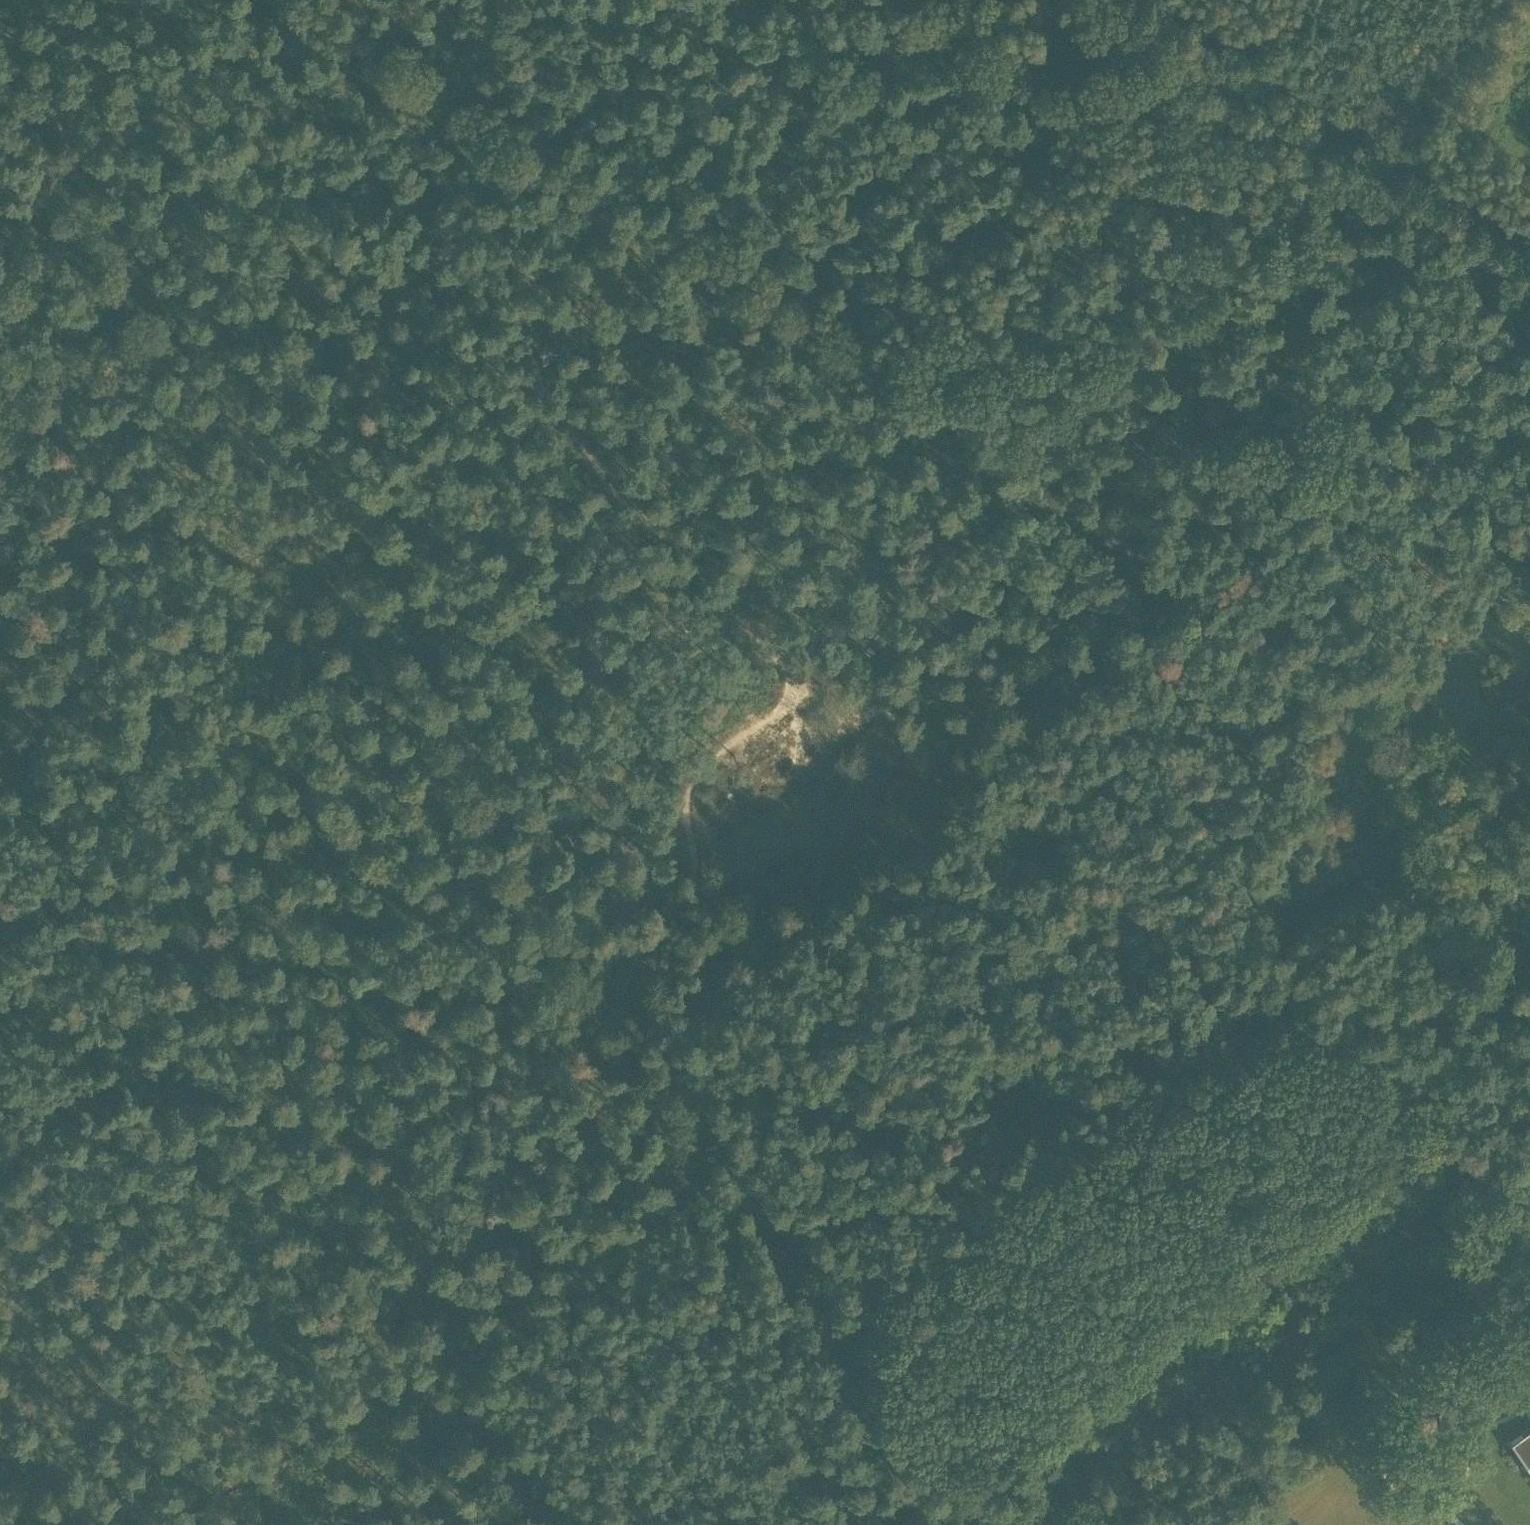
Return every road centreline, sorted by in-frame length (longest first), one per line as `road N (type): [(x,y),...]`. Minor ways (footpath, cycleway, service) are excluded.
road 1 (track): [(1073,0),(1285,117),(1357,191),(1400,250),(1378,324),(1166,455),(1129,467)]
road 2 (track): [(606,977),(690,887),(700,852),(688,809),(697,781),(782,706),(795,679),(789,644),(564,384)]
road 3 (track): [(564,384),(469,279),(621,157),(615,145),(432,38),(338,0)]
road 4 (track): [(279,1127),(570,923),(606,977)]
road 5 (track): [(0,1181),(35,1195),(84,1184),(244,1080)]

